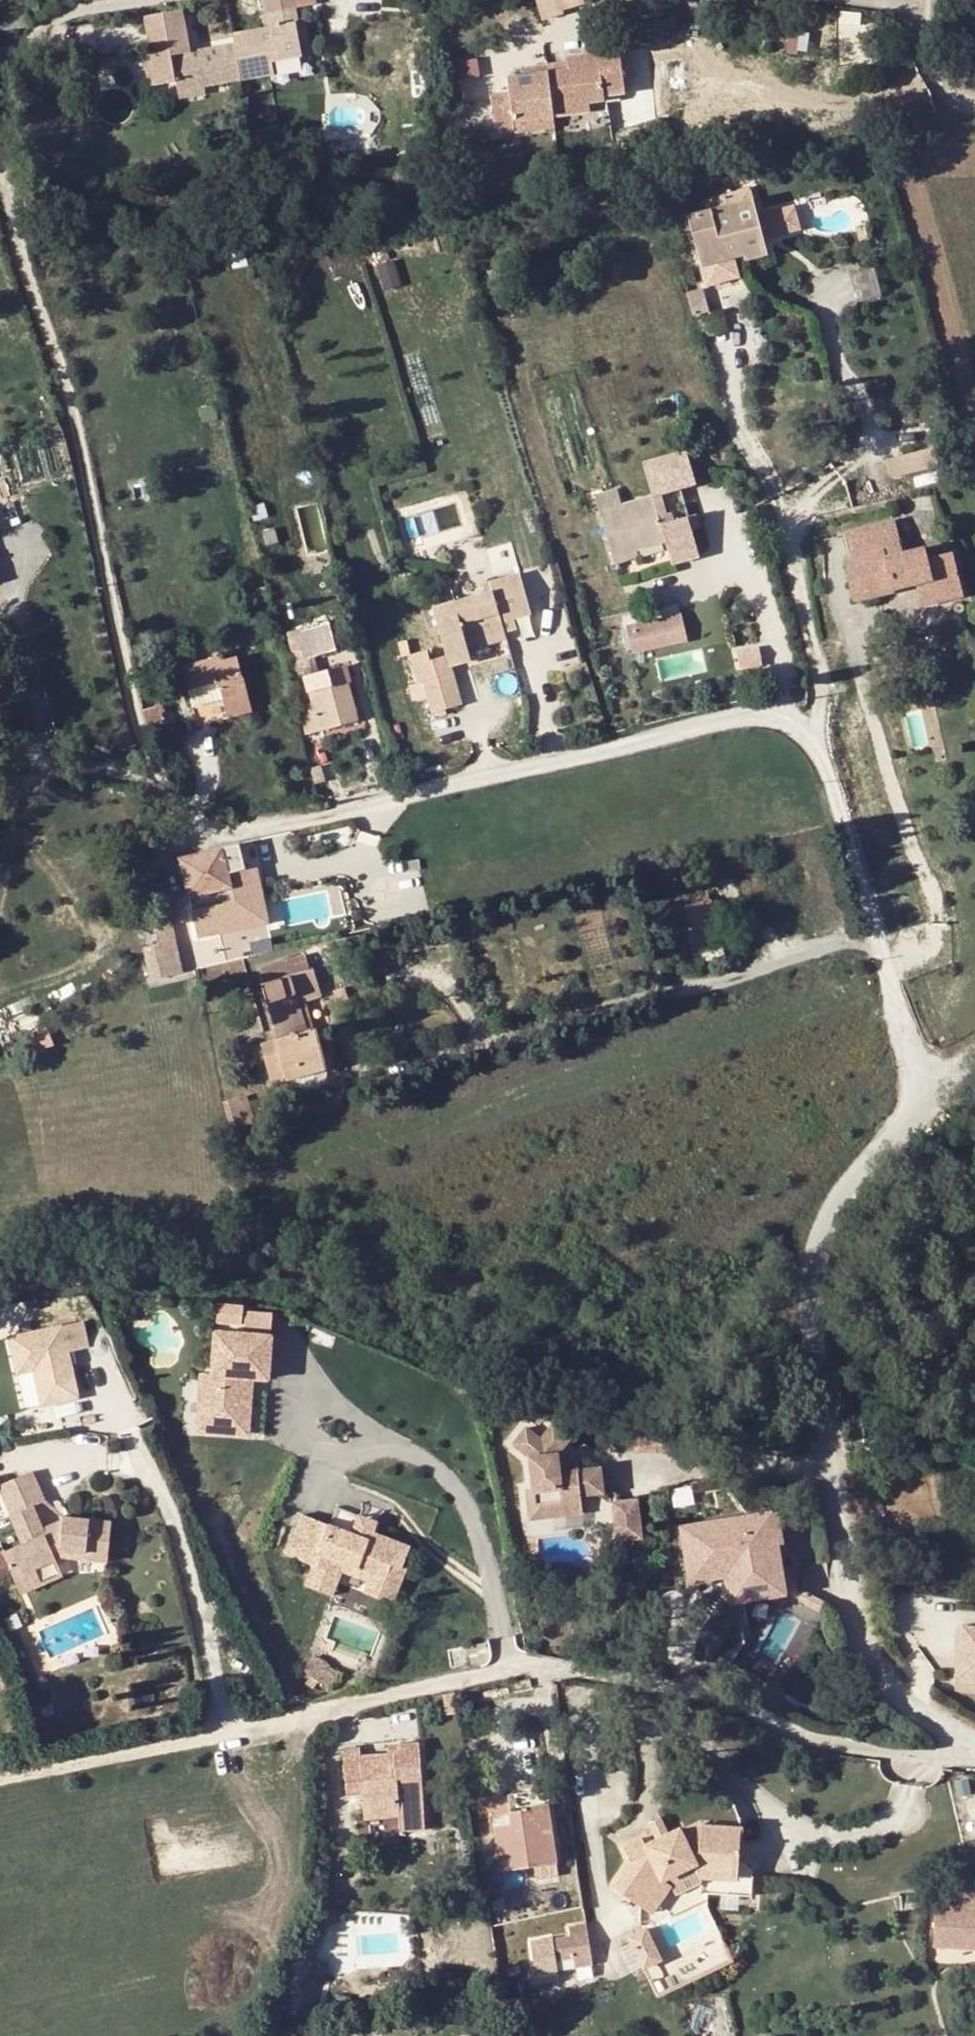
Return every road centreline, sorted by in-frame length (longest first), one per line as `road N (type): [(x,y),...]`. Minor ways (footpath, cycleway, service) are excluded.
road 1 (residential): [(923,1065),(824,745),(789,715),(708,724),(244,828),(207,832),(179,806),(123,664),(74,398),(15,226),(0,152)]
road 2 (residential): [(0,1778),(257,1729),(482,1674),(548,1668),(729,1703),(825,1742),(908,1757),(950,1756),(974,1740)]
road 3 (unclassified): [(974,1737),(904,1691),(870,1649),(828,1461),(810,1326),(808,1274),(829,1218),(923,1065)]

